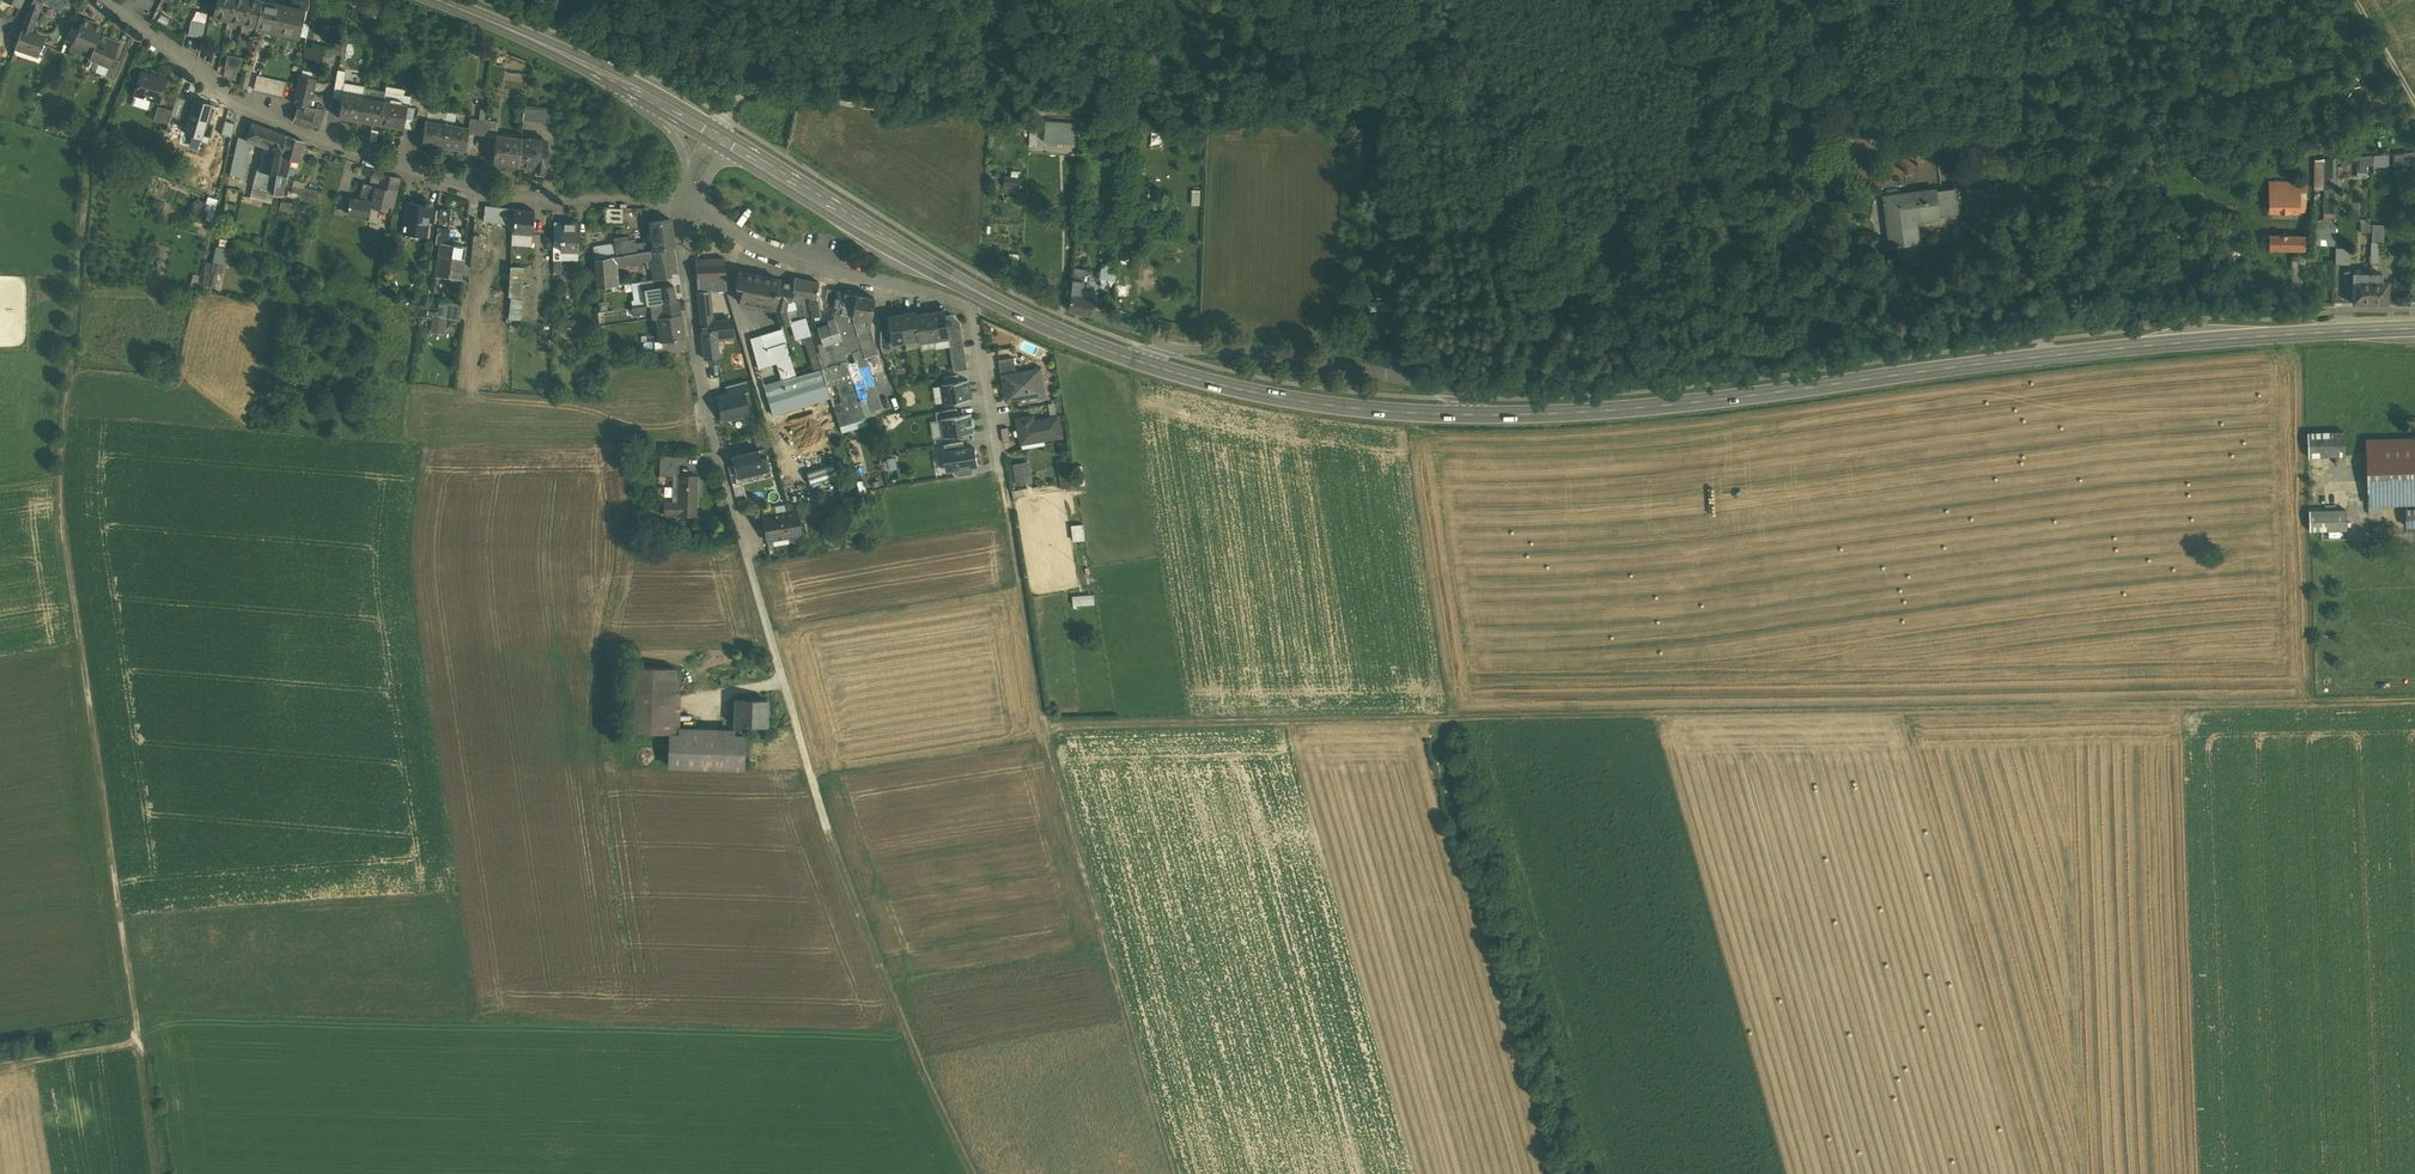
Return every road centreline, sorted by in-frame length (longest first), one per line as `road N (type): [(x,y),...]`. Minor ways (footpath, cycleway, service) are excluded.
road 1 (secondary): [(2414,329),(2234,336),(1997,360),(1593,412),(1386,411),(1195,378),(1062,332),(719,140)]
road 2 (track): [(2414,699),(1045,728)]
road 3 (track): [(141,26),(89,153),(60,501),(160,1173)]
road 4 (residential): [(686,202),(476,193),(332,143),(251,105),(108,0)]
road 5 (track): [(1222,0),(1226,88),(1216,110),(910,111),(759,92),(738,100),(725,119)]
road 6 (residential): [(1005,482),(967,308),(769,251),(686,202)]
road 7 (track): [(1173,1173),(1045,728)]
road 8 (track): [(827,827),(911,1044),(975,1173)]
road 9 (residential): [(686,202),(689,289),(709,420),(751,565)]
road 10 (secondary): [(719,140),(601,74),(437,0)]
road 11 (unclassified): [(751,565),(827,827)]
road 12 (track): [(1045,728),(1005,482)]
road 13 (track): [(0,1065),(141,1042)]
road 14 (track): [(2326,480),(2359,479),(2365,531),(2414,537)]

